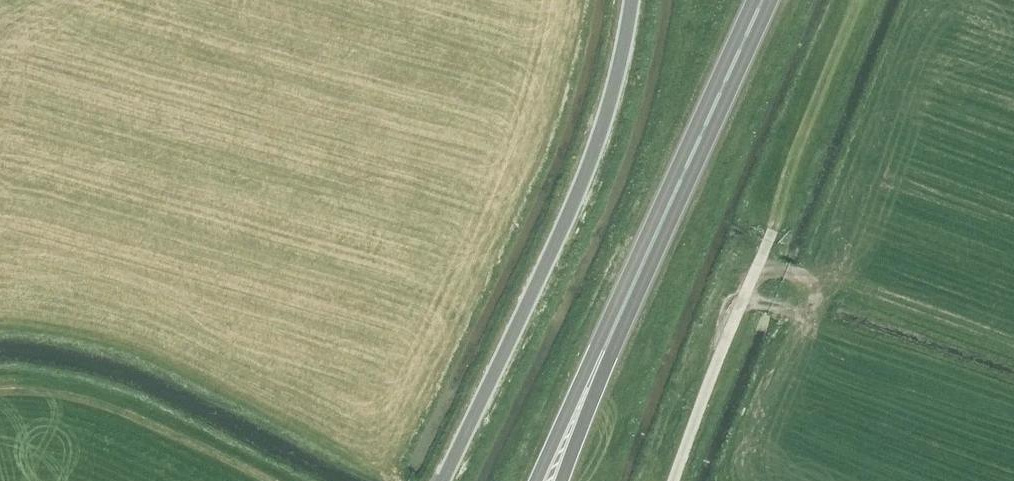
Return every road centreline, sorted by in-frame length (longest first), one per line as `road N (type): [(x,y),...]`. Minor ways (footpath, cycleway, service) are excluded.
road 1 (tertiary): [(451,480),(591,176),(628,55),(635,0)]
road 2 (trunk): [(602,354),(762,0)]
road 3 (track): [(675,480),(771,231)]
road 4 (trunk): [(602,354),(537,480)]
road 5 (trunk): [(562,480),(602,354)]

